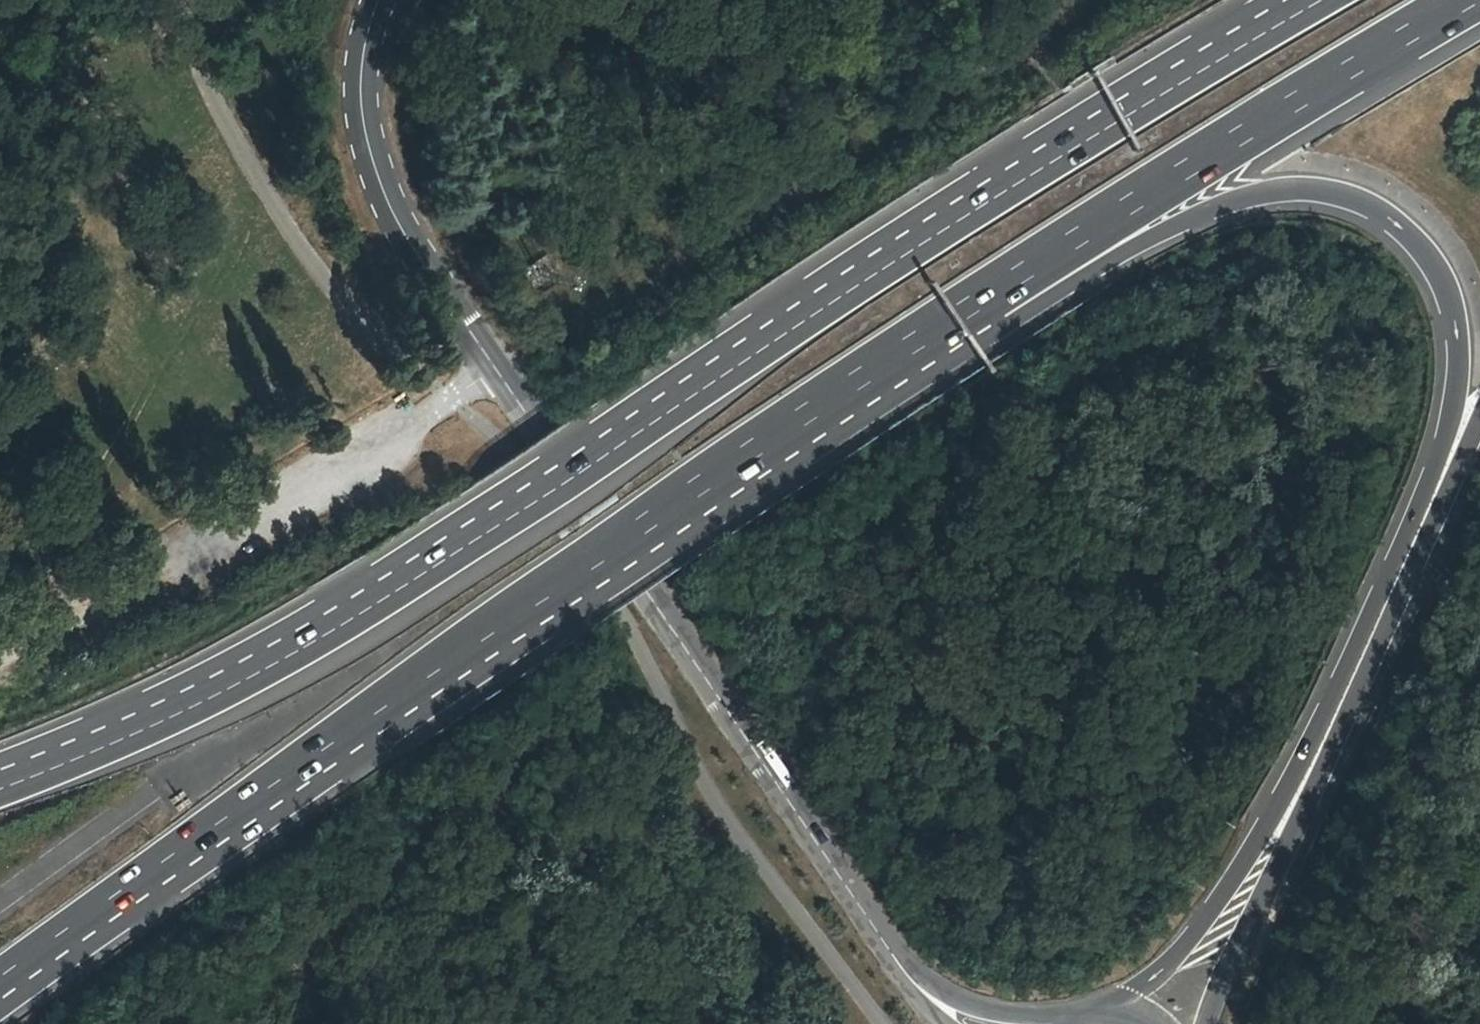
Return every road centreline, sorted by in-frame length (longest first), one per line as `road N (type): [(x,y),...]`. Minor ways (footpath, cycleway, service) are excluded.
road 1 (motorway): [(948,324),(1026,314),(1115,258),(1237,198),(1283,189),(1329,192),(1392,221),(1429,258),(1454,321),(1454,401),(1438,458),(1276,813),(1160,973),(1106,1007)]
road 2 (motorway): [(1305,0),(903,247),(267,660)]
road 3 (motorway): [(0,991),(516,615),(948,324)]
road 4 (tertiary): [(880,938),(386,203),(362,104),(363,47),(377,0)]
road 5 (motorway): [(1207,1023),(1479,428)]
road 6 (motorway): [(948,324),(1475,0)]
road 7 (track): [(449,401),(0,662)]
road 8 (motorway): [(267,660),(164,719),(0,787)]
road 9 (motorway): [(267,660),(0,760)]
road 10 (tertiary): [(1071,1016),(972,1007),(880,938)]

